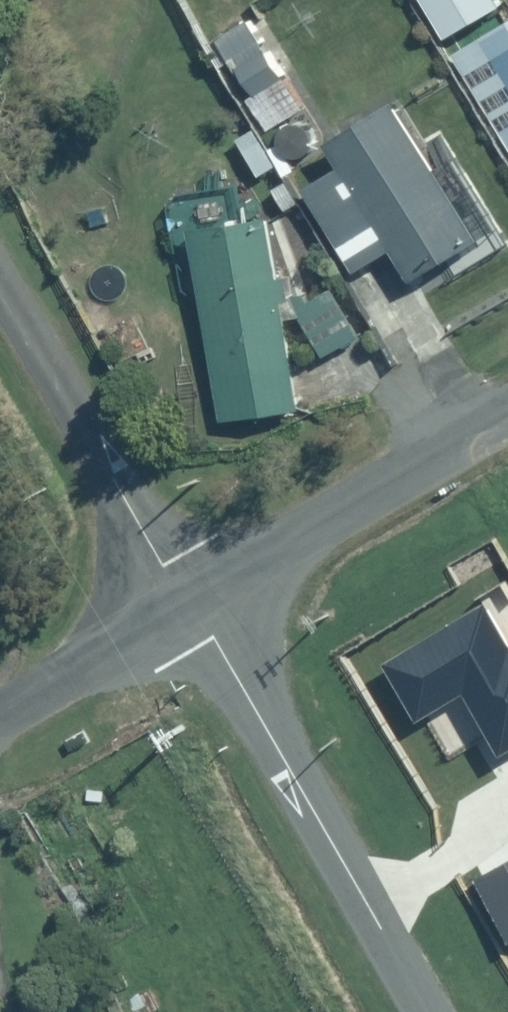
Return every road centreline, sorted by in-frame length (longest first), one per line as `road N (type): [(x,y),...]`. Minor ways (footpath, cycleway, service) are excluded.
road 1 (residential): [(194,604),(431,1011)]
road 2 (residential): [(0,277),(194,604)]
road 3 (residential): [(194,604),(507,420)]
road 4 (residential): [(0,716),(194,604)]

